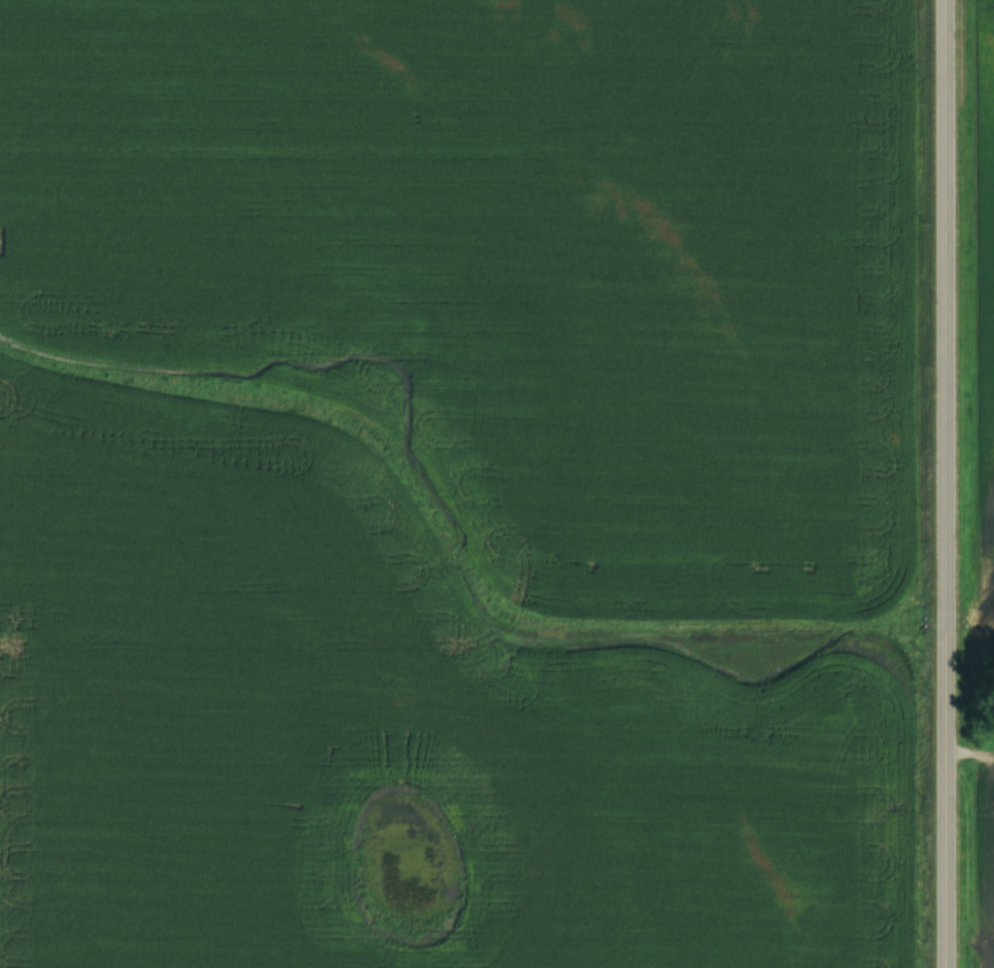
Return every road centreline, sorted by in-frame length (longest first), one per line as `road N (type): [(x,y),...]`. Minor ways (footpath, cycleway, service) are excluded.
road 1 (secondary): [(944,967),(945,0)]

